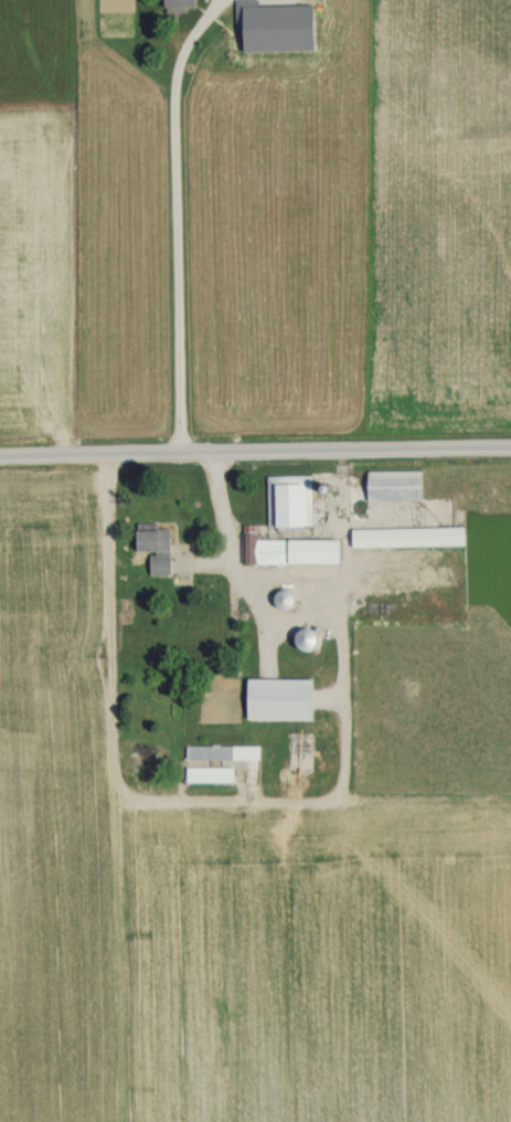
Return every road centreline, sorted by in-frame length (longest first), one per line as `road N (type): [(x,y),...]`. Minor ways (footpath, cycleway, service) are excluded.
road 1 (residential): [(0,459),(510,454)]
road 2 (residential): [(174,457),(173,81),(177,55),(211,0)]

